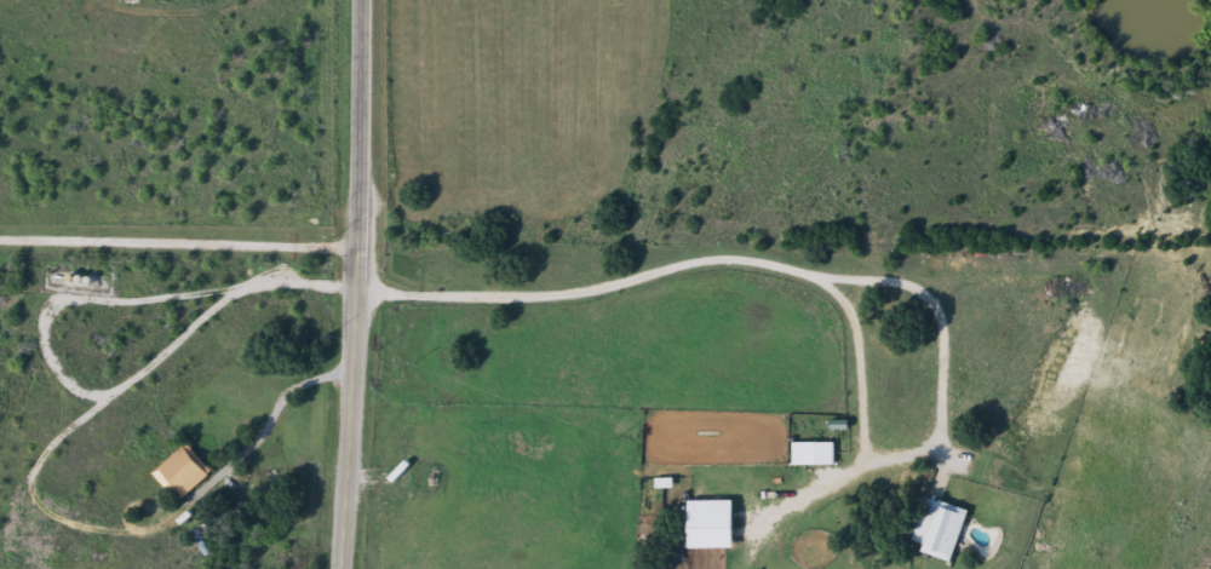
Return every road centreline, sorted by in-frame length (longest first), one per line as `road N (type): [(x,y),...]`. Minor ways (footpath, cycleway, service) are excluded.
road 1 (residential): [(1060,329),(890,289),(721,266),(564,298),(360,300)]
road 2 (secondary): [(360,300),(358,0)]
road 3 (secondary): [(360,300),(342,568)]
road 4 (residential): [(1042,568),(1094,436),(1094,355),(1060,329)]

